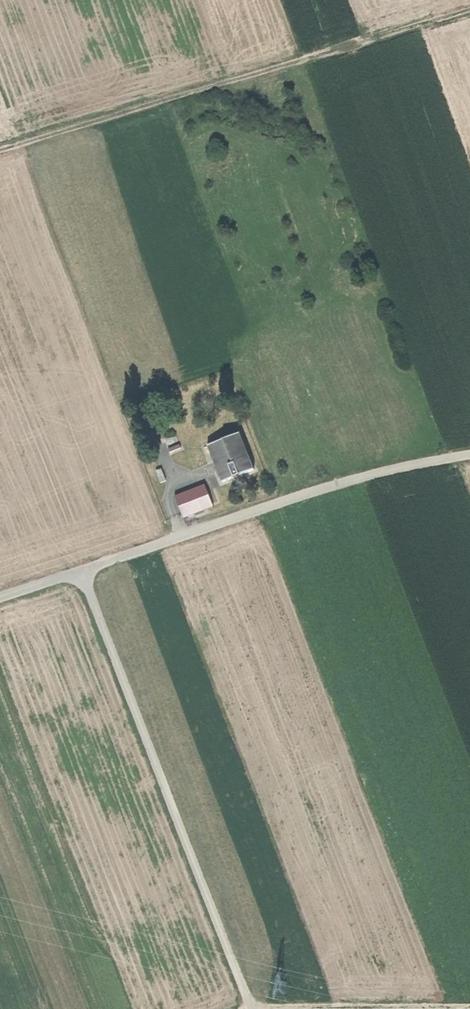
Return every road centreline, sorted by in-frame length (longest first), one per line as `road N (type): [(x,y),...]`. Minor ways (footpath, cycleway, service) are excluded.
road 1 (track): [(469,454),(372,474),(0,596)]
road 2 (track): [(469,8),(0,150)]
road 3 (track): [(251,1008),(80,570)]
road 4 (track): [(469,1007),(250,1008)]

